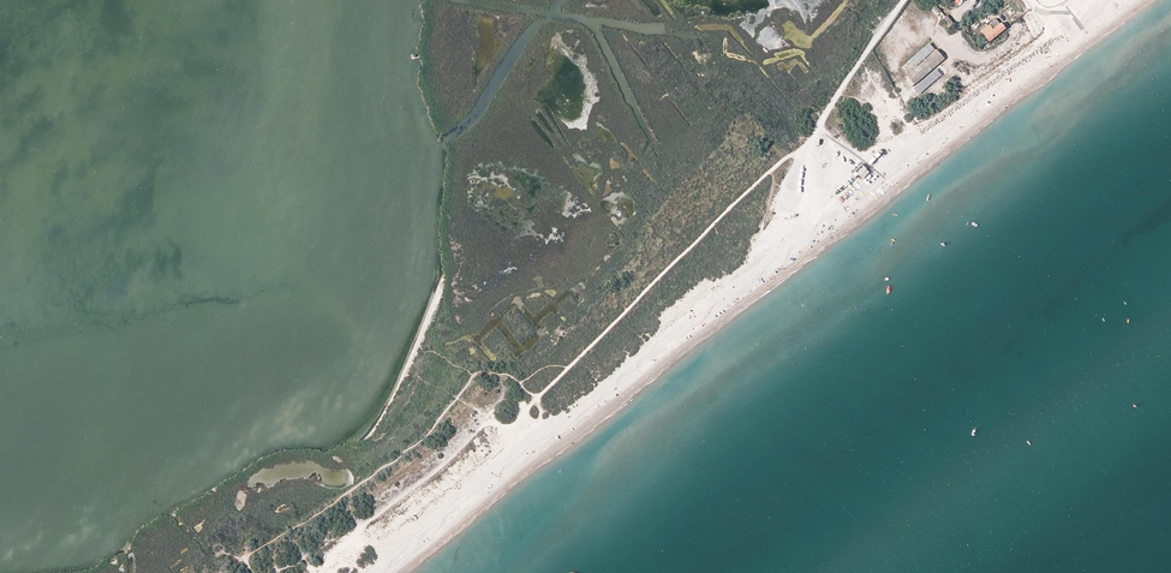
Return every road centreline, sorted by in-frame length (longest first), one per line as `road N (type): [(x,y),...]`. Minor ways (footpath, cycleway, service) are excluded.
road 1 (track): [(802,154),(785,159),(735,203),(537,399)]
road 2 (unclassified): [(904,0),(796,167)]

